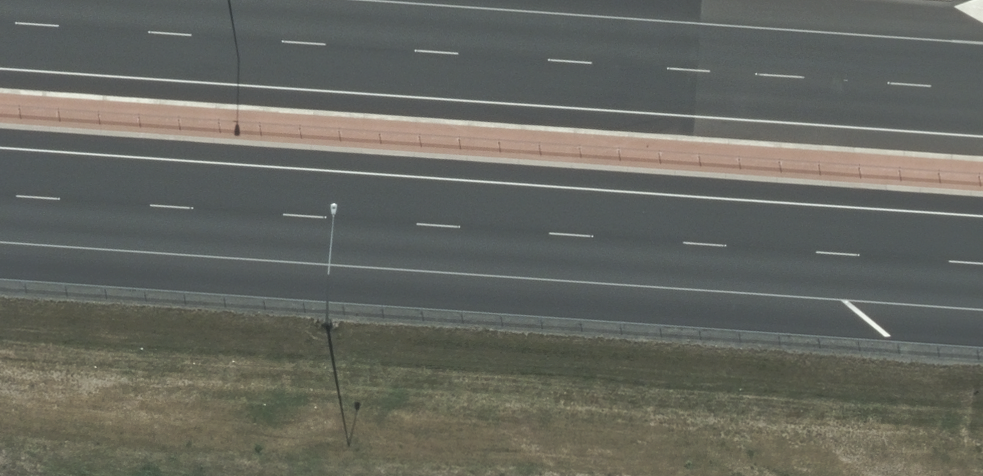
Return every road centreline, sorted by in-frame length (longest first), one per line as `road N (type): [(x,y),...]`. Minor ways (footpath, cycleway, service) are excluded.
road 1 (motorway): [(982,264),(0,194)]
road 2 (motorway): [(0,21),(982,89)]

